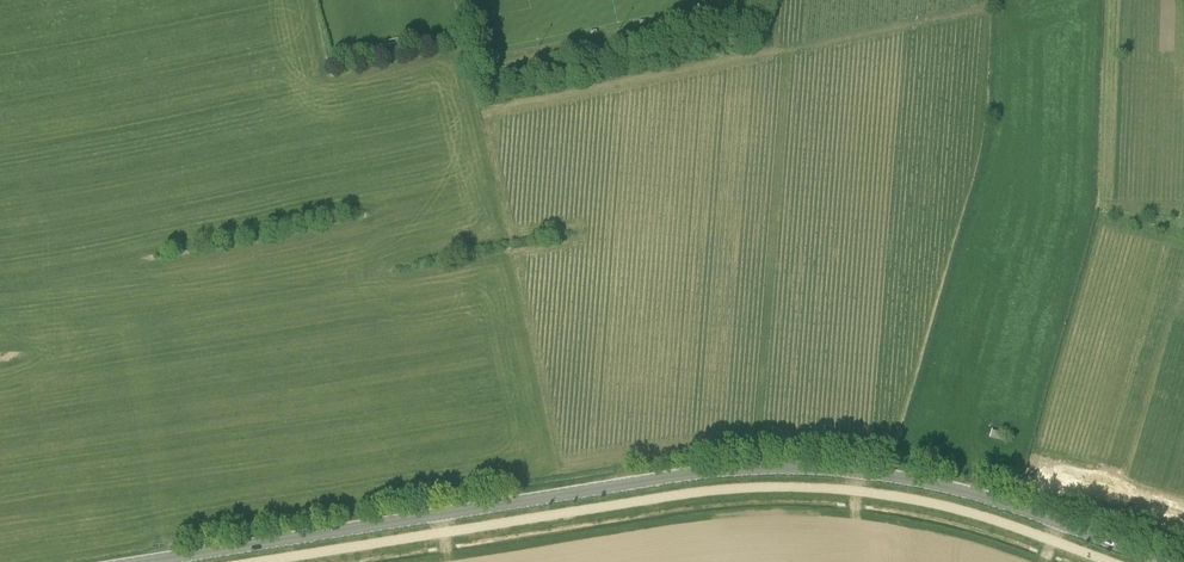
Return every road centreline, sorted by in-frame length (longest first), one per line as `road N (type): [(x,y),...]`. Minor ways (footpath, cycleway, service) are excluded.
road 1 (tertiary): [(1167,561),(961,489),(795,467),(670,476),(135,561)]

